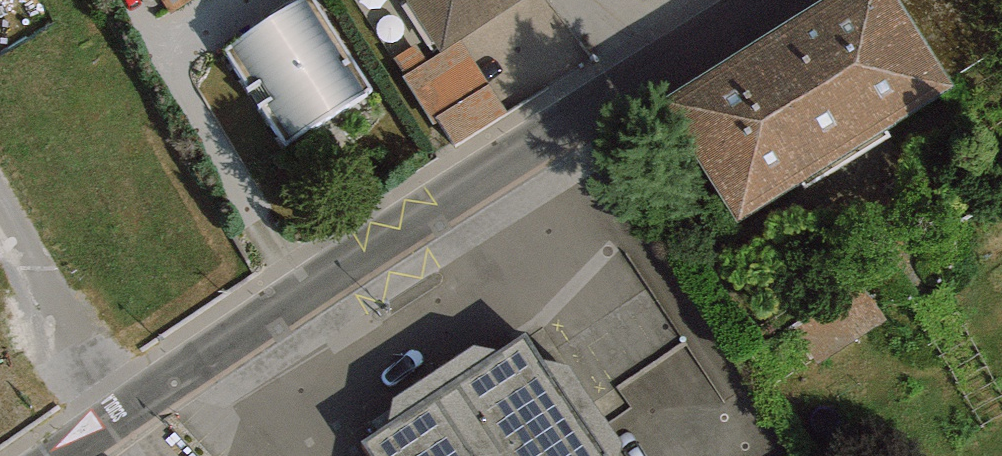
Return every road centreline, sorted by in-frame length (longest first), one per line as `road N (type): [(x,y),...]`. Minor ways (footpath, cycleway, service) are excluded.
road 1 (tertiary): [(752,0),(64,455)]

